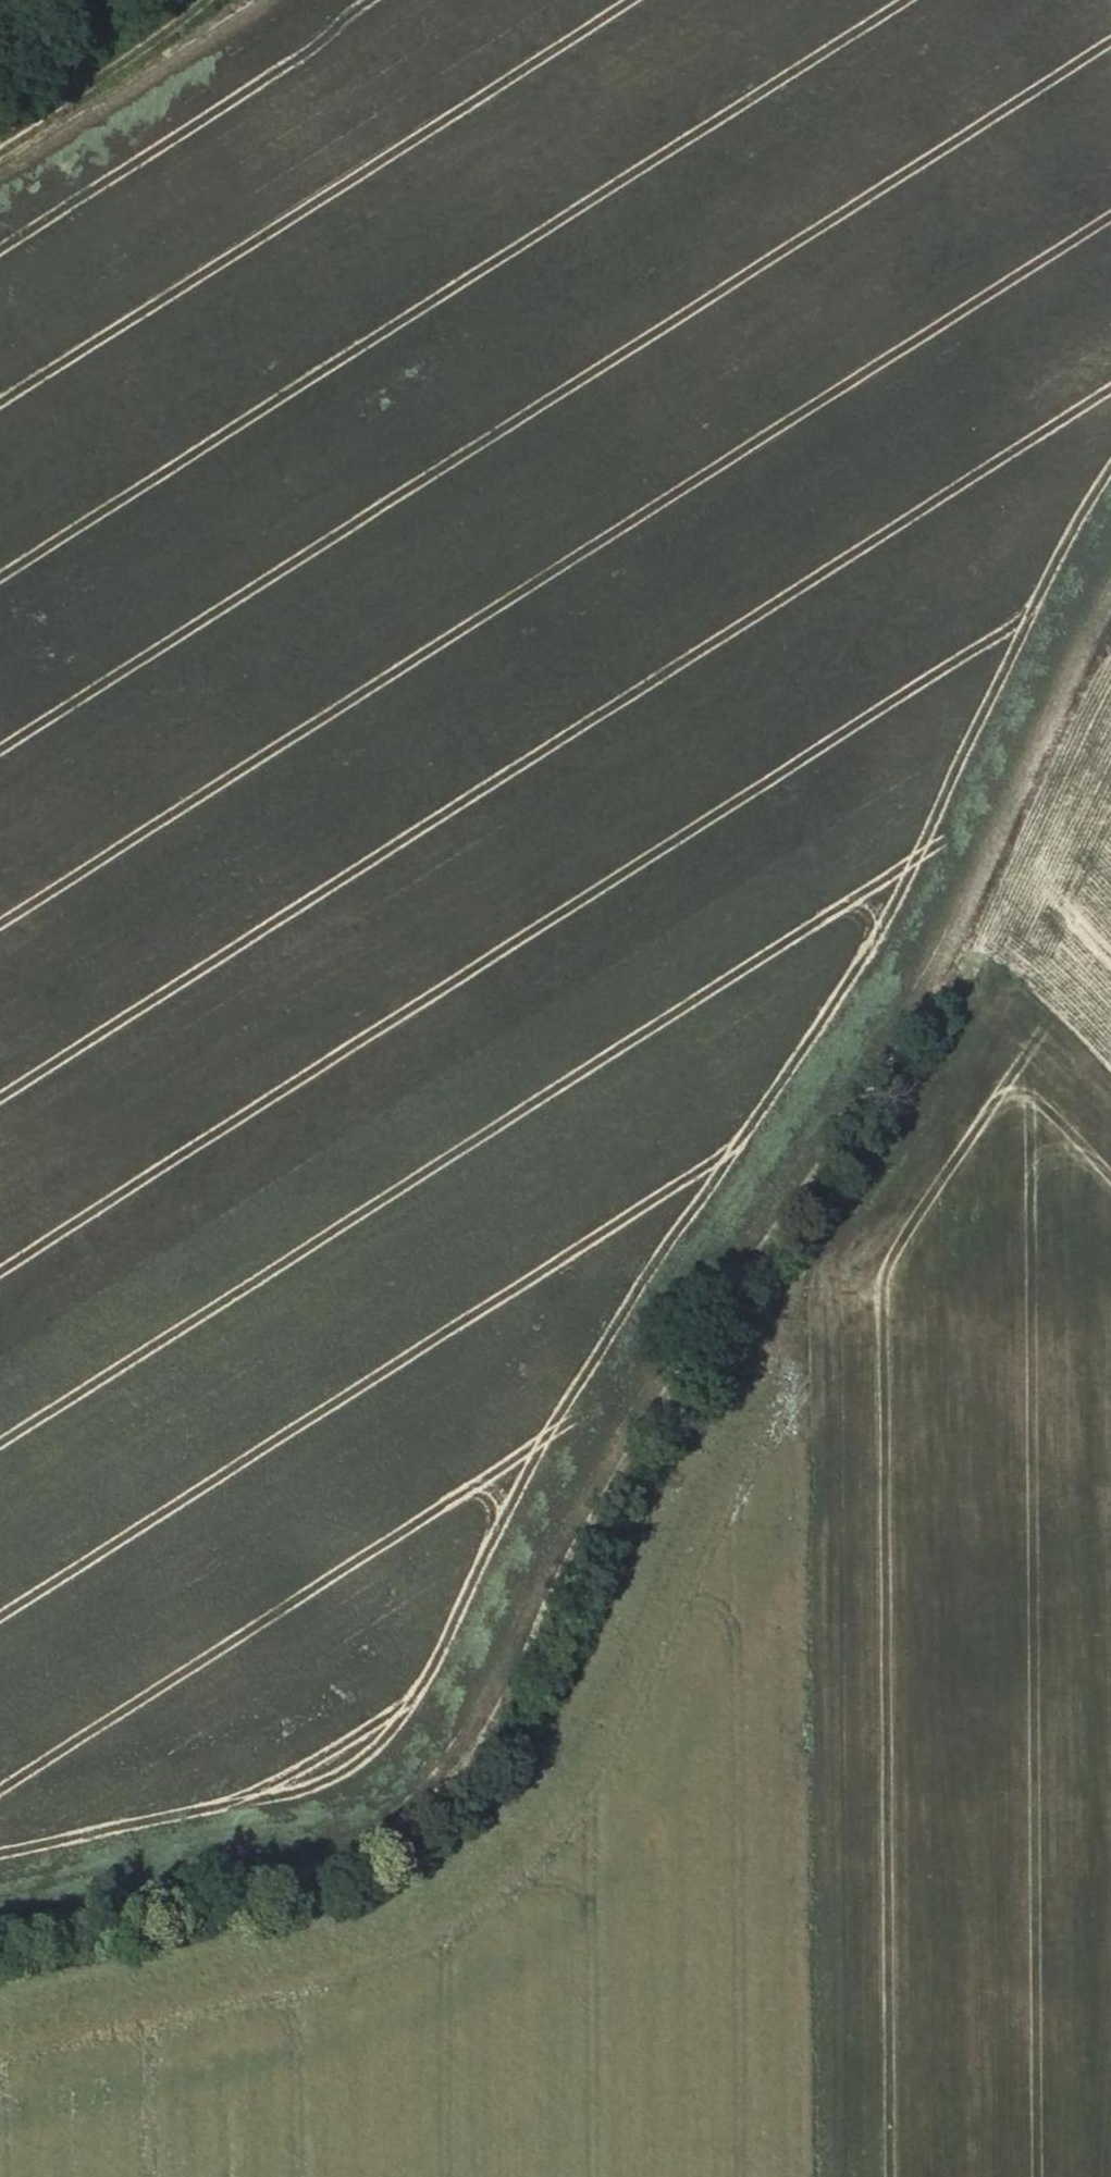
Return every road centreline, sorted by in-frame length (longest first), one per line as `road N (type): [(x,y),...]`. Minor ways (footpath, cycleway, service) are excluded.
road 1 (track): [(183,0),(0,126)]

